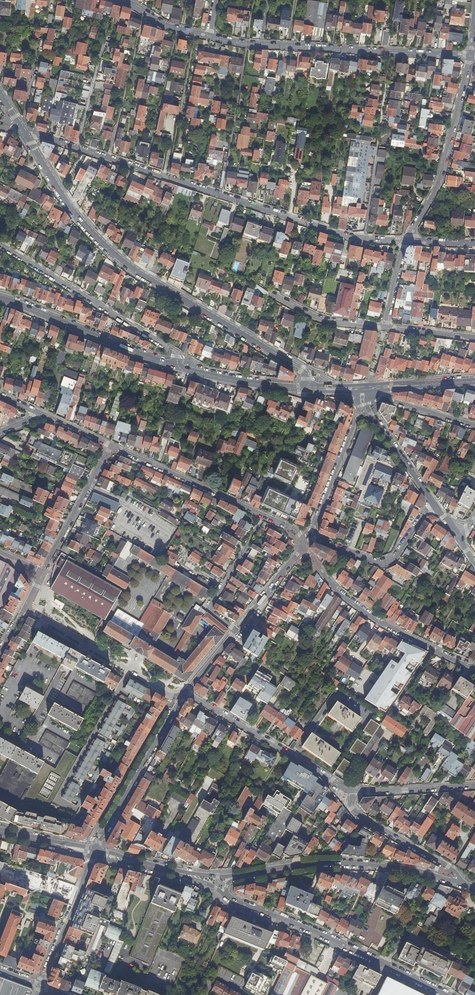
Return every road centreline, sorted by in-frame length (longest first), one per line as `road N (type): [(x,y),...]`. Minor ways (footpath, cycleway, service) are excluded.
road 1 (residential): [(21,131),(342,233),(404,241)]
road 2 (tertiary): [(21,131),(110,251),(300,370),(306,388)]
road 3 (residential): [(472,57),(209,35)]
road 4 (secondary): [(227,897),(445,994)]
road 5 (unclassified): [(0,244),(175,351),(176,366)]
road 6 (secondary): [(459,883),(328,862),(242,876)]
road 7 (residential): [(111,445),(291,528),(305,542)]
road 8 (tertiary): [(303,548),(336,593),(405,637),(474,667)]
road 9 (residential): [(404,241),(436,186),(472,57)]
road 10 (unclassified): [(351,790),(182,694)]
road 11 (secondary): [(176,366),(0,299)]
road 12 (unclassified): [(182,694),(94,849)]
road 13 (unclassified): [(433,502),(386,564),(307,538)]
road 14 (tertiary): [(358,397),(307,538)]
road 15 (residential): [(459,883),(448,867),(361,817),(351,790)]
road 16 (unclassified): [(43,574),(111,445)]
road 17 (residential): [(92,856),(40,985)]
road 18 (secondary): [(306,388),(176,366)]
road 19 (tertiary): [(433,502),(367,397)]
road 20 (unclassified): [(474,785),(351,790)]
road 21 (residential): [(234,630),(208,610),(252,533)]
road 22 (residential): [(272,294),(317,318),(386,326)]

